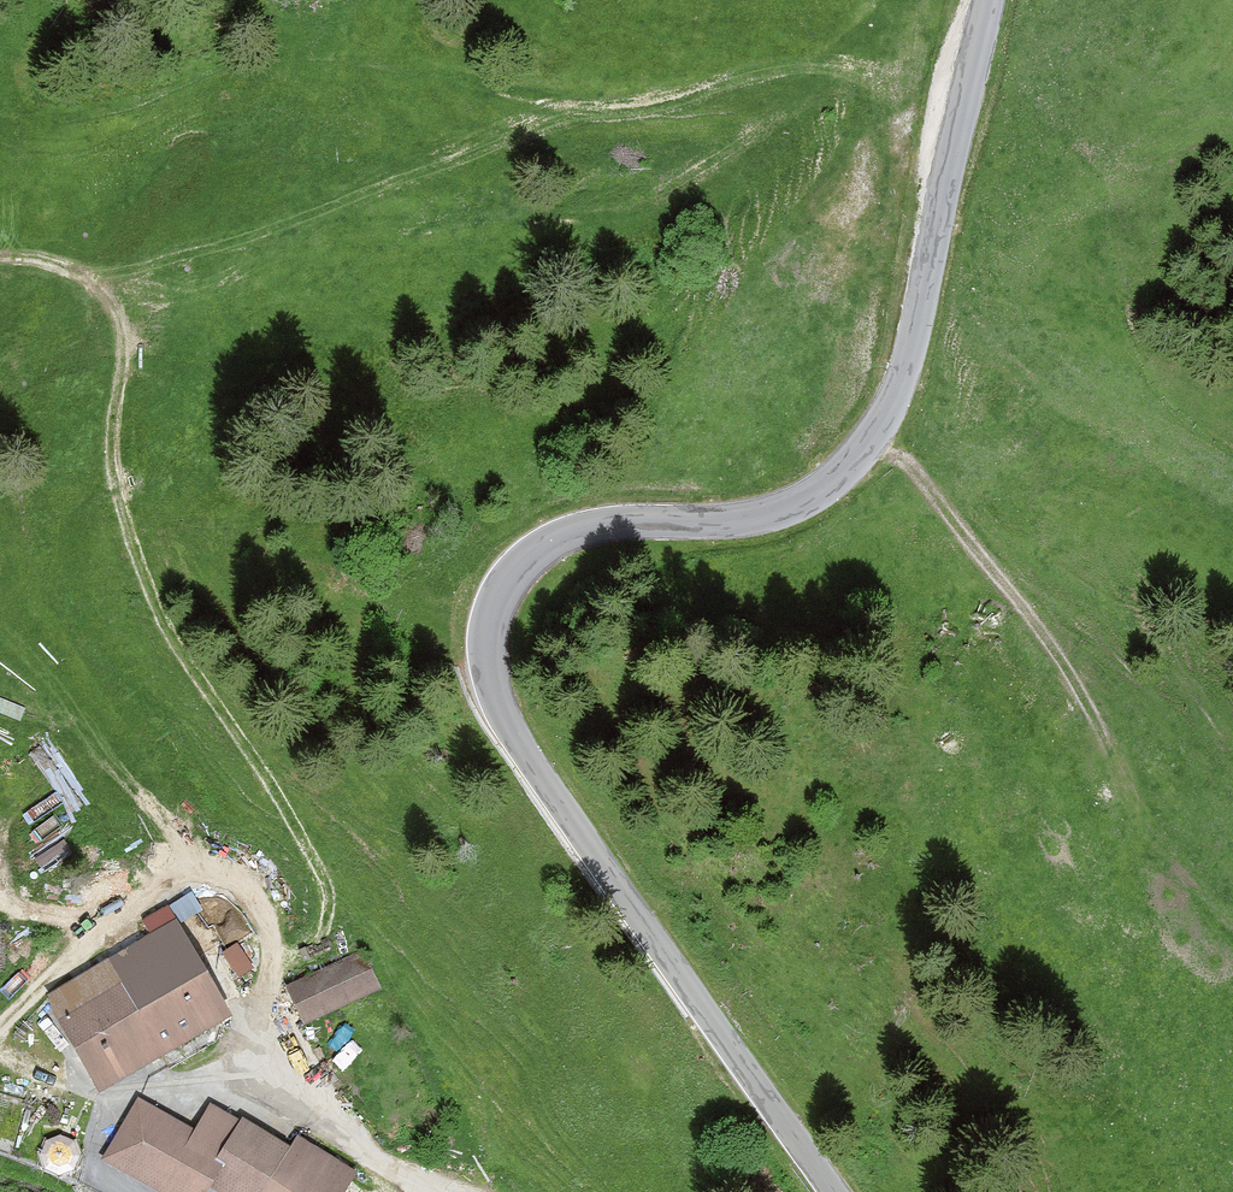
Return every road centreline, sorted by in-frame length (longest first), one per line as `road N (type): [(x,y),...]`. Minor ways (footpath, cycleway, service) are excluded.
road 1 (tertiary): [(838,1191),(668,969),(528,756),(495,694),(490,630),(507,584),(557,538),(602,525),(776,511),(823,487),(862,450),(889,411),(912,348),(988,0)]
road 2 (track): [(272,971),(307,949),(324,922),(321,885),(239,737),(160,619),(128,540),(110,460),(124,339),(112,304),(86,274),(58,259),(0,258)]
road 3 (track): [(0,1023),(140,901),(183,874),(219,867),(247,883),(261,911),(279,1022)]
road 4 (track): [(862,450),(897,457),(920,476),(1031,616),(1129,784)]

